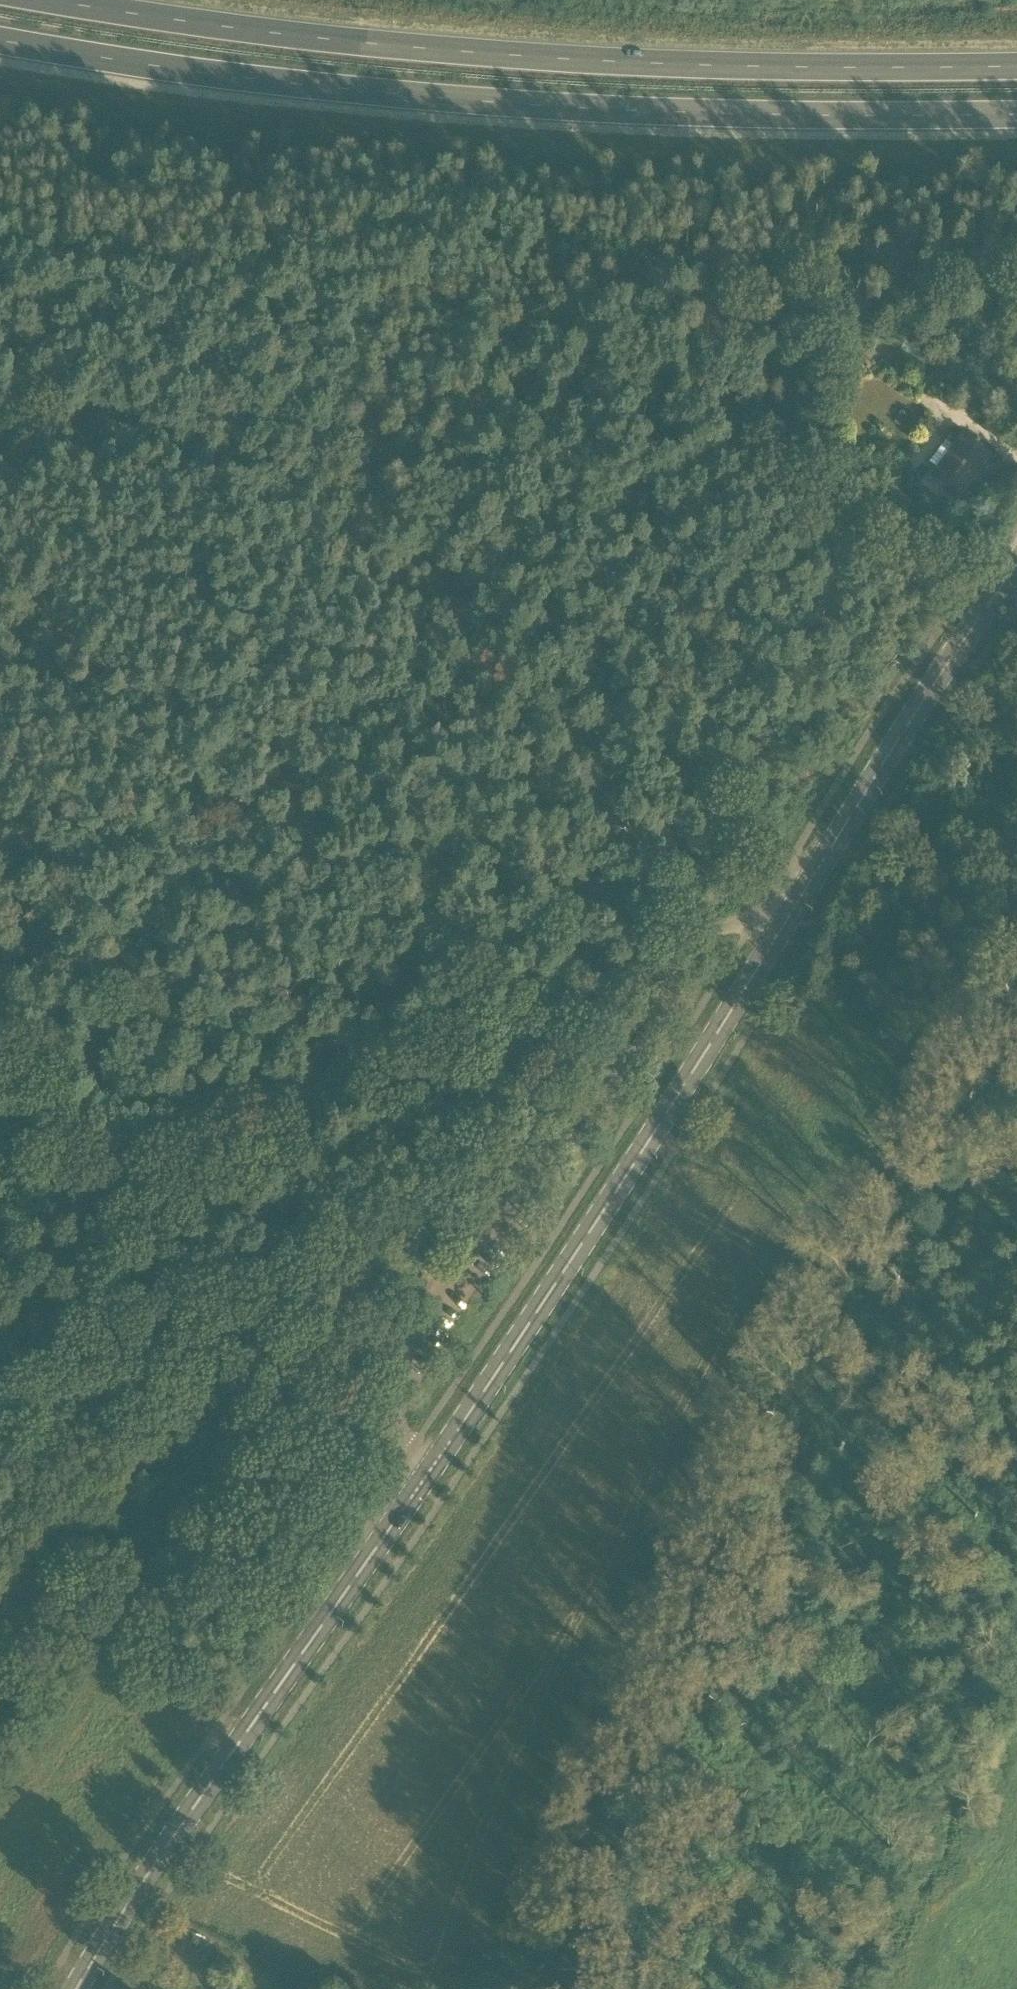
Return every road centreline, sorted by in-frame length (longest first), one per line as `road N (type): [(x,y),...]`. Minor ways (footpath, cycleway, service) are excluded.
road 1 (secondary): [(88,1988),(229,1765),(435,1477),(1016,586)]
road 2 (trunk): [(0,43),(250,81),(457,101),(800,118),(1016,116)]
road 3 (trunk): [(1016,64),(797,66),(466,51),(54,0)]

